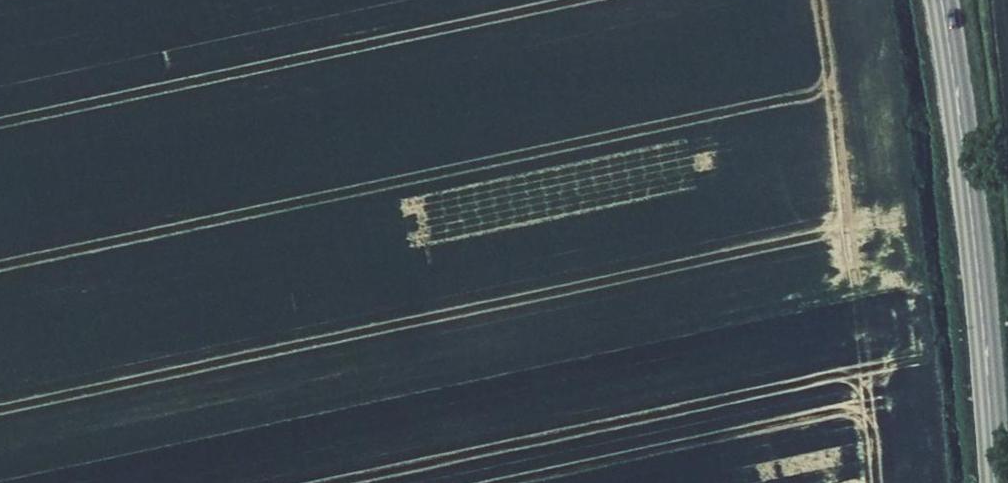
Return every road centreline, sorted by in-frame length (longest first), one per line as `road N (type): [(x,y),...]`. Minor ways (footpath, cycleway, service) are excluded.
road 1 (tertiary): [(942,0),(966,163),(995,482)]

